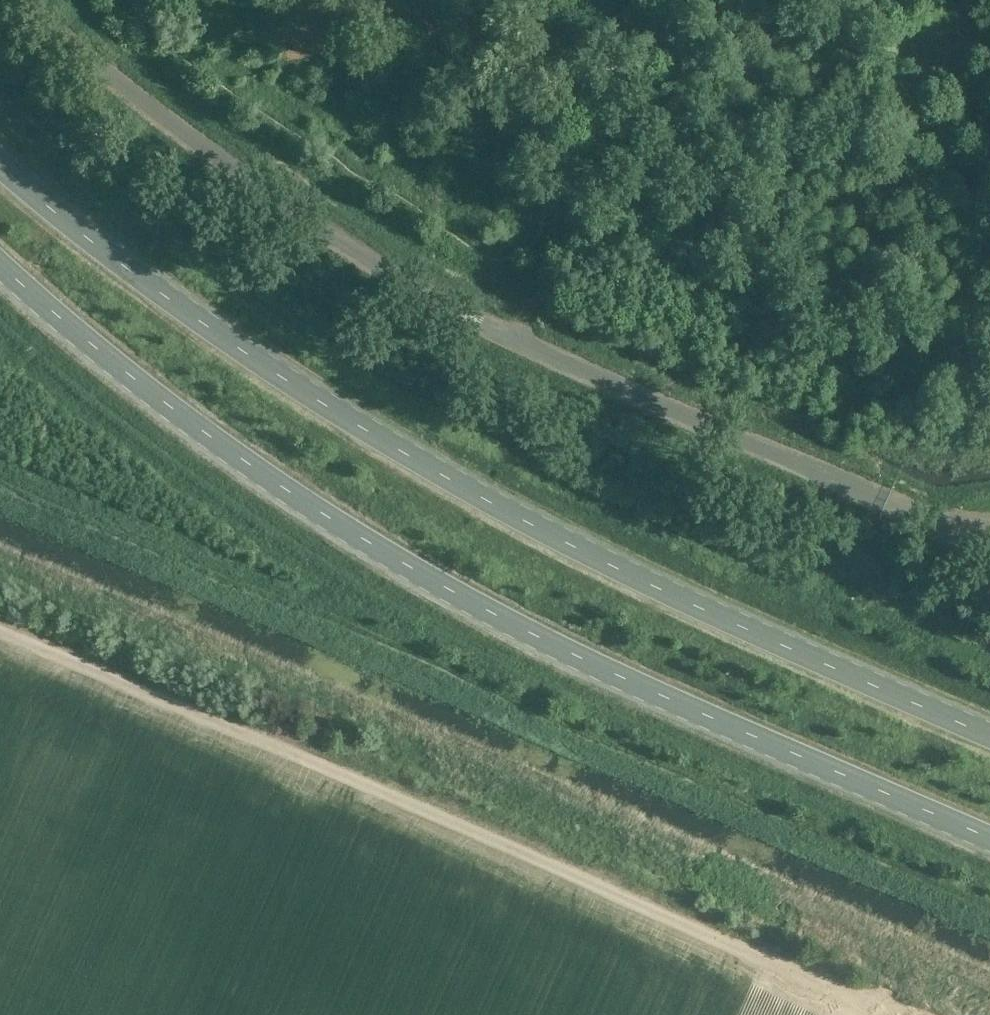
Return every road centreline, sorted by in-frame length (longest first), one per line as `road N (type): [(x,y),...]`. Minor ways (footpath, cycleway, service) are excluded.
road 1 (primary): [(0,264),(260,472),(455,596),(989,839)]
road 2 (primary): [(989,735),(690,602),(443,475),(184,308),(0,163)]
road 3 (unclassified): [(889,500),(488,333),(213,152),(31,0)]
road 4 (track): [(0,631),(891,1014)]
road 5 (track): [(522,347),(577,99),(644,0)]

